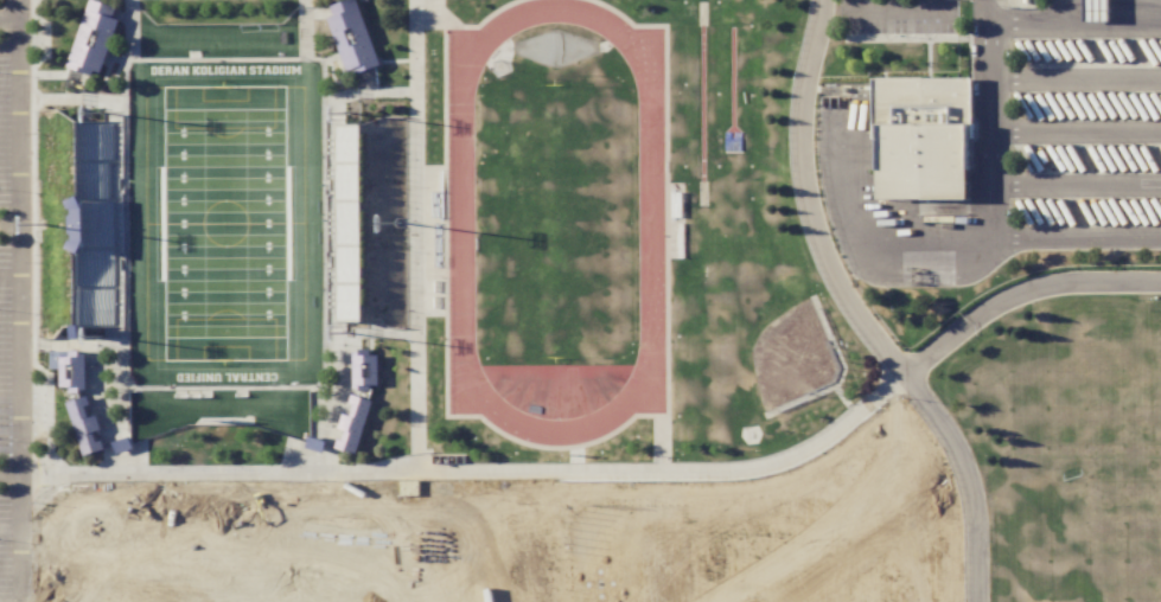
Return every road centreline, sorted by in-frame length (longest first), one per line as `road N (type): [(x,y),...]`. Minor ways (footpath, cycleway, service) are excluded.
road 1 (residential): [(974,601),(974,511),(950,433),(833,277),(814,230),(802,146),(825,0)]
road 2 (residential): [(1160,283),(1055,283),(1010,297),(962,327),(906,378)]

